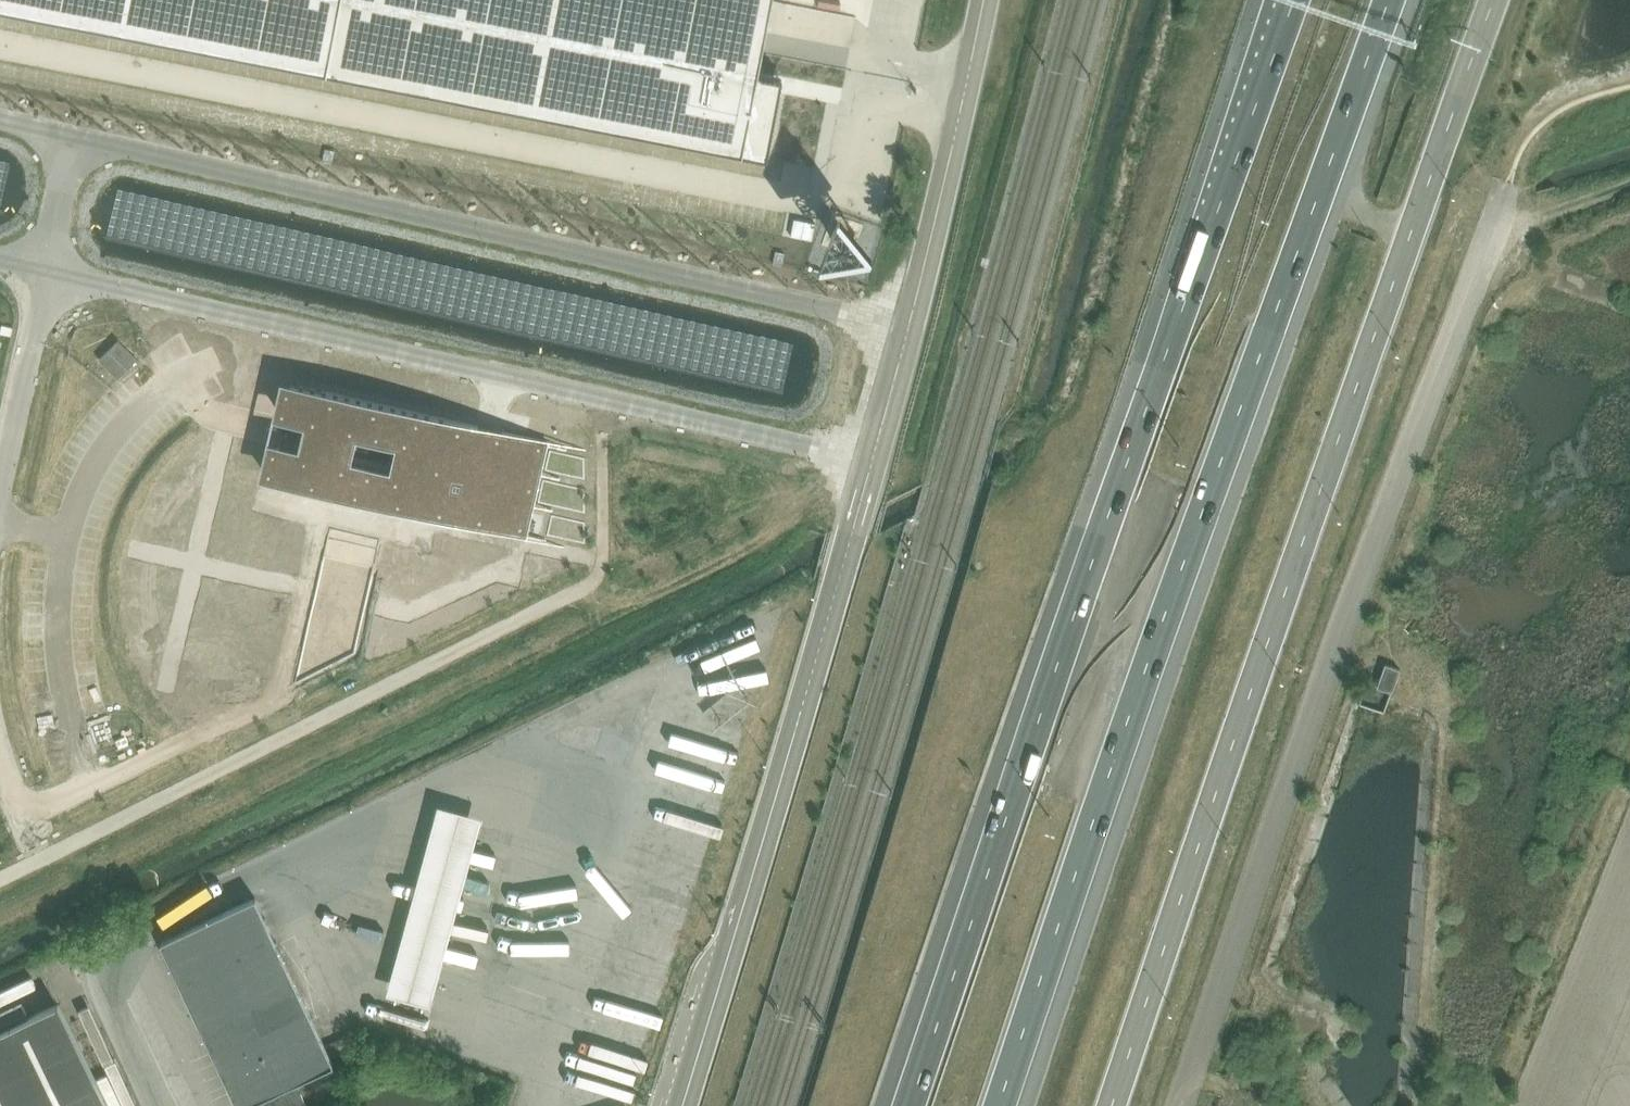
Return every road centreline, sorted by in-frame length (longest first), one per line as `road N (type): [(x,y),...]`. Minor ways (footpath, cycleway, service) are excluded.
road 1 (motorway): [(1294,0),(903,1105)]
road 2 (tertiary): [(1108,1105),(1495,0)]
road 3 (motorway): [(1004,1105),(1388,0)]
road 4 (unclassified): [(1184,1105),(1509,181)]
road 5 (unclassified): [(908,325),(77,139)]
road 6 (unclassified): [(52,268),(869,457)]
road 7 (tertiary): [(858,511),(679,1105)]
road 8 (tertiary): [(908,325),(985,0)]
road 9 (unclassified): [(52,268),(0,491)]
road 10 (unclassified): [(160,1105),(91,959)]
road 11 (tertiary): [(869,457),(908,325)]
road 12 (unclassified): [(77,139),(52,268)]

